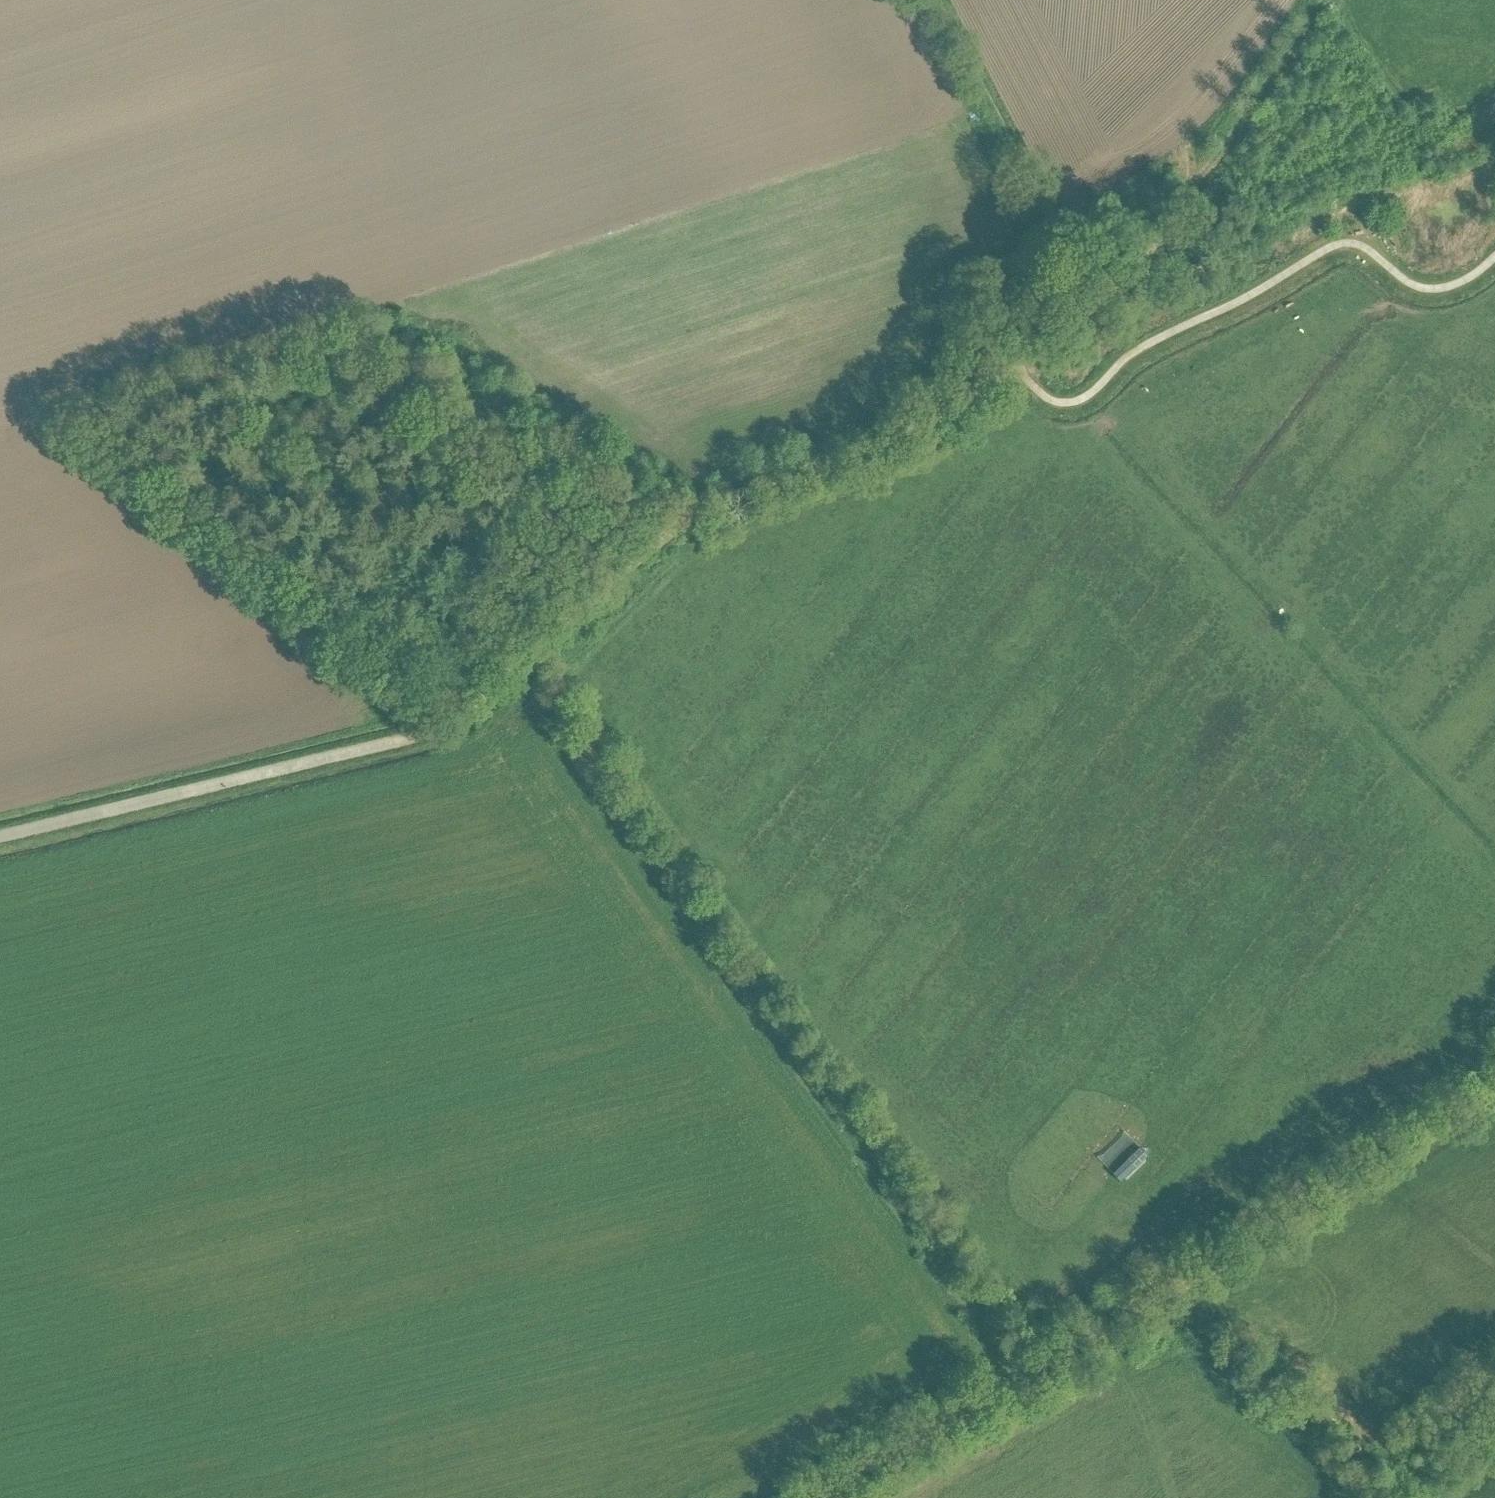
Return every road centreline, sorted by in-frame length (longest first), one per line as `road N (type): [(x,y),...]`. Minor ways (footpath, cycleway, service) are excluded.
road 1 (unclassified): [(0,837),(431,734),(712,507),(939,421),(978,388),(1021,373)]
road 2 (track): [(808,1497),(1300,1218),(1494,1088)]
road 3 (track): [(1131,273),(1329,0)]
road 4 (track): [(1021,373),(1066,341),(1131,273)]

